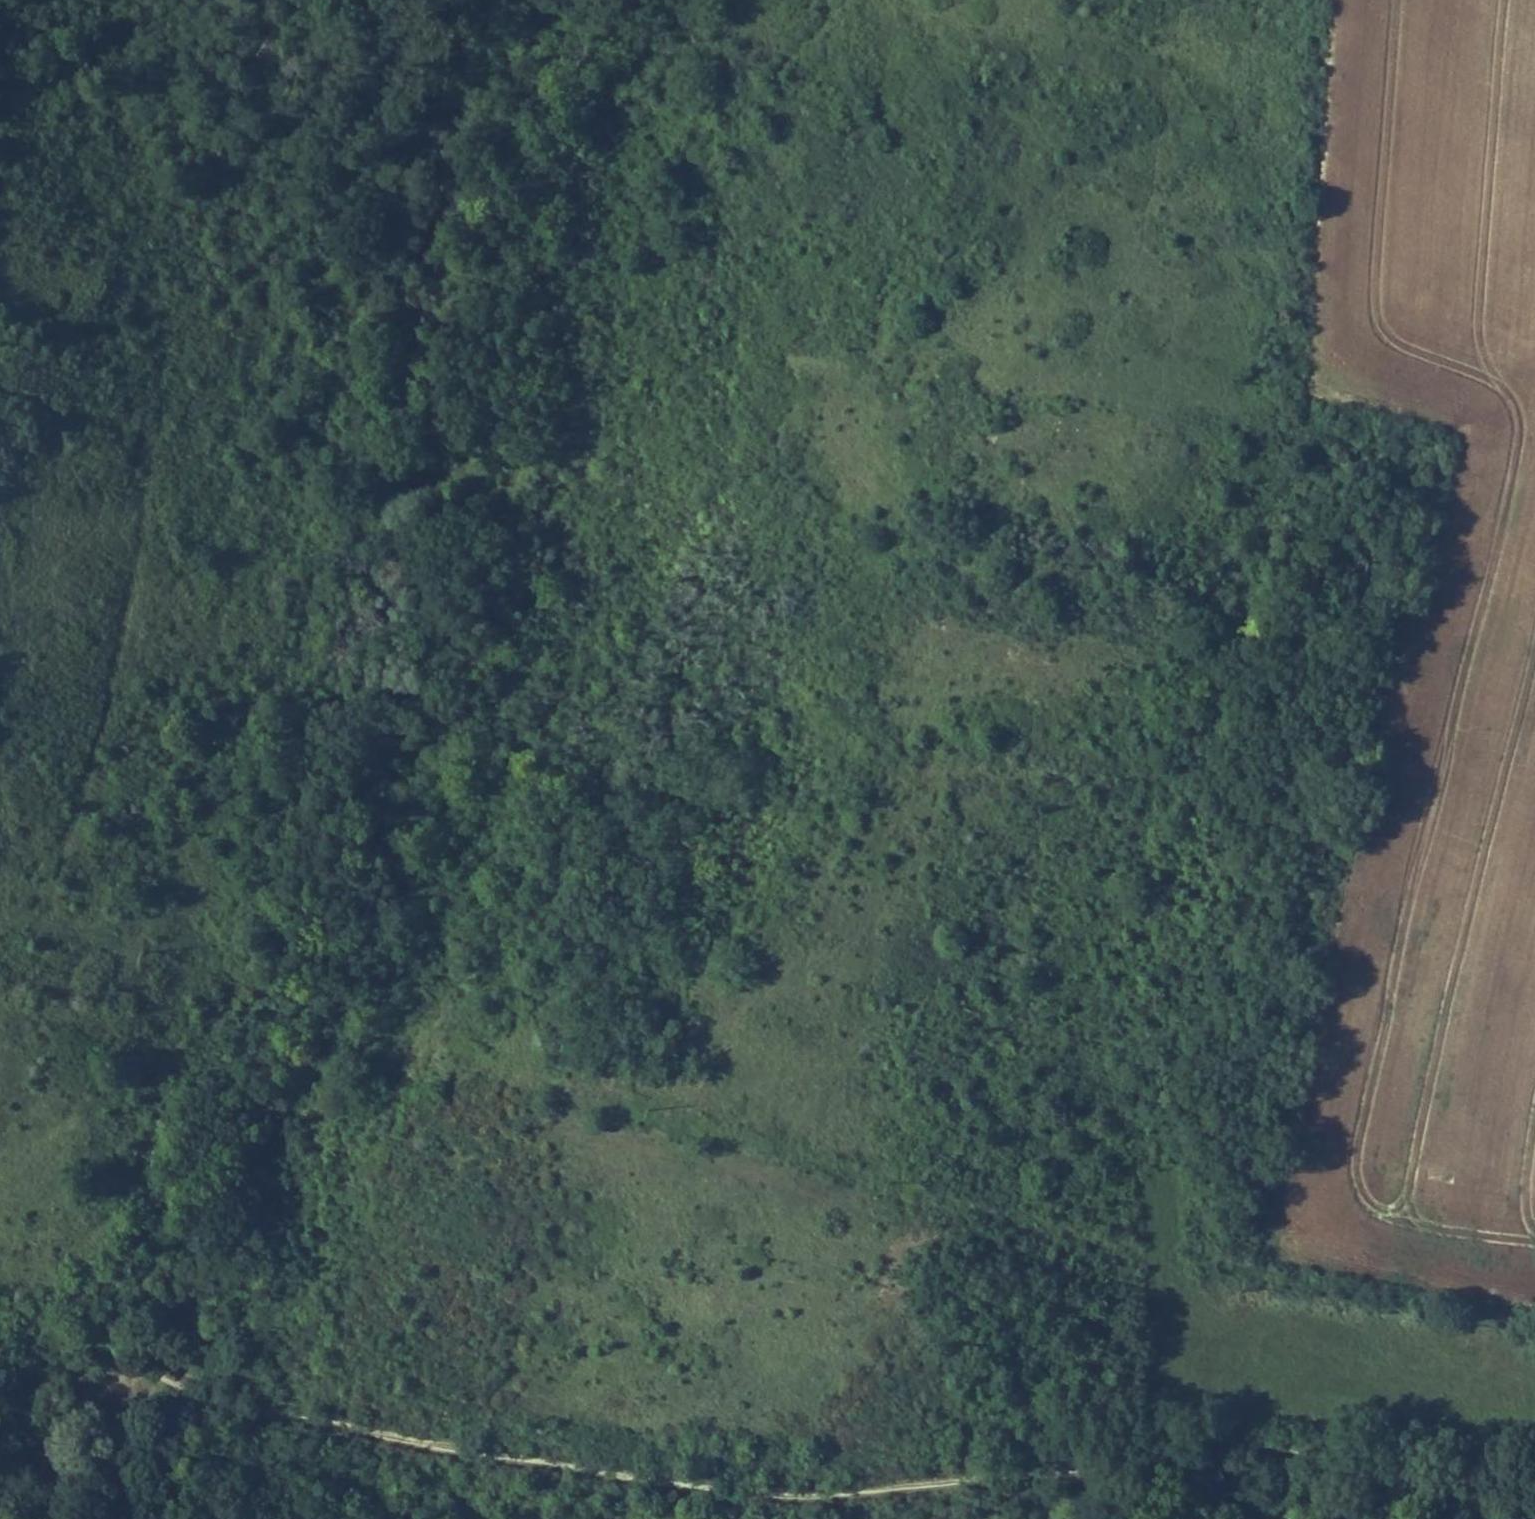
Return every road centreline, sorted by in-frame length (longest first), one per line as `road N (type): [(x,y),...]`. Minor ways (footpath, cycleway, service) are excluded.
road 1 (track): [(1534,1468),(1284,1450),(1227,1437),(1112,1468),(758,1496),(215,1405),(162,1378)]
road 2 (track): [(162,1378),(111,1373),(0,1382)]

